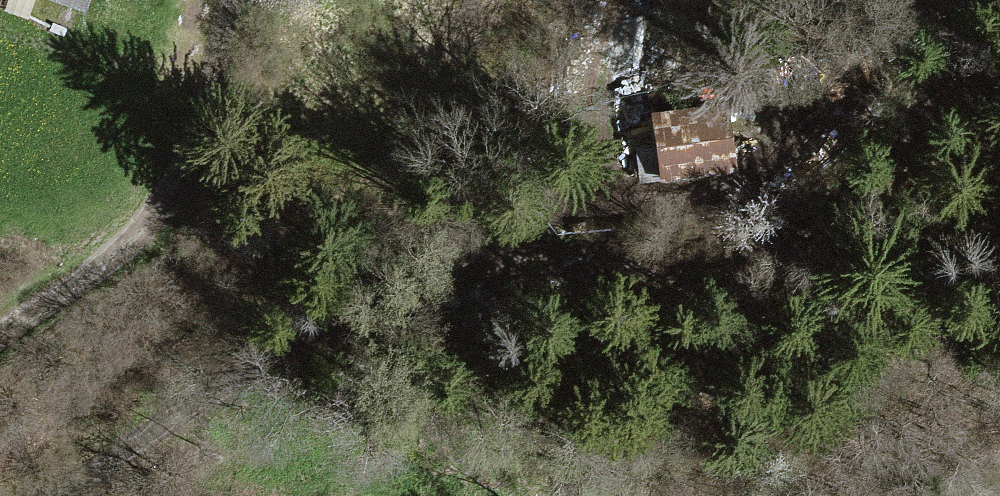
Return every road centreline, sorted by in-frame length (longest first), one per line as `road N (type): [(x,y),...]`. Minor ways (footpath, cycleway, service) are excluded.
road 1 (track): [(30,495),(323,317),(732,242),(937,152)]
road 2 (track): [(230,0),(176,188),(124,248),(0,337)]
road 3 (track): [(999,0),(937,152)]

